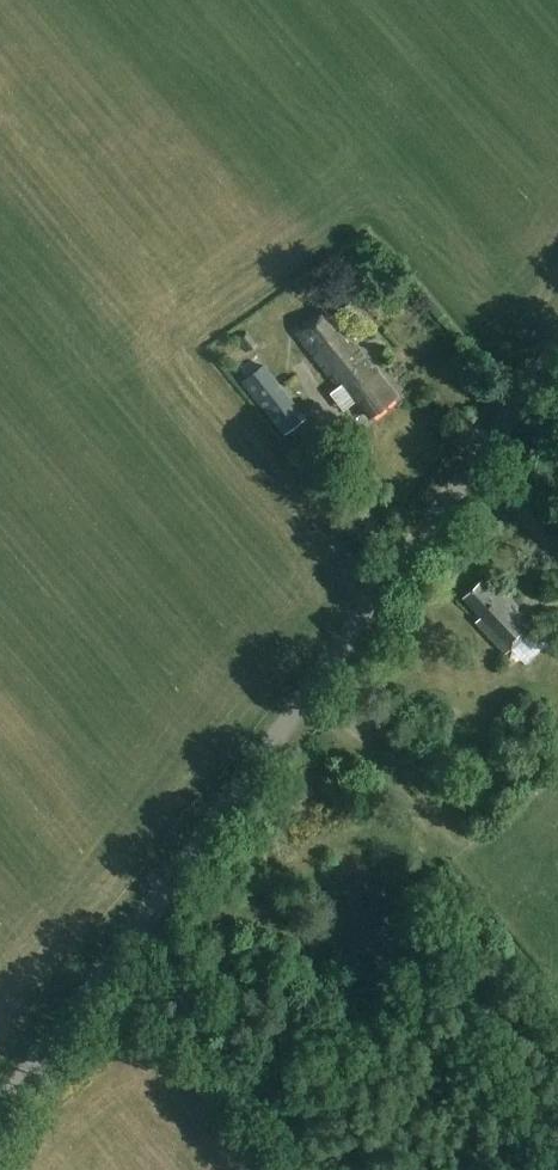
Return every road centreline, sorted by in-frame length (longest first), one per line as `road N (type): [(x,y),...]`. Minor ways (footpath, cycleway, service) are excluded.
road 1 (unclassified): [(0,1116),(557,349)]

